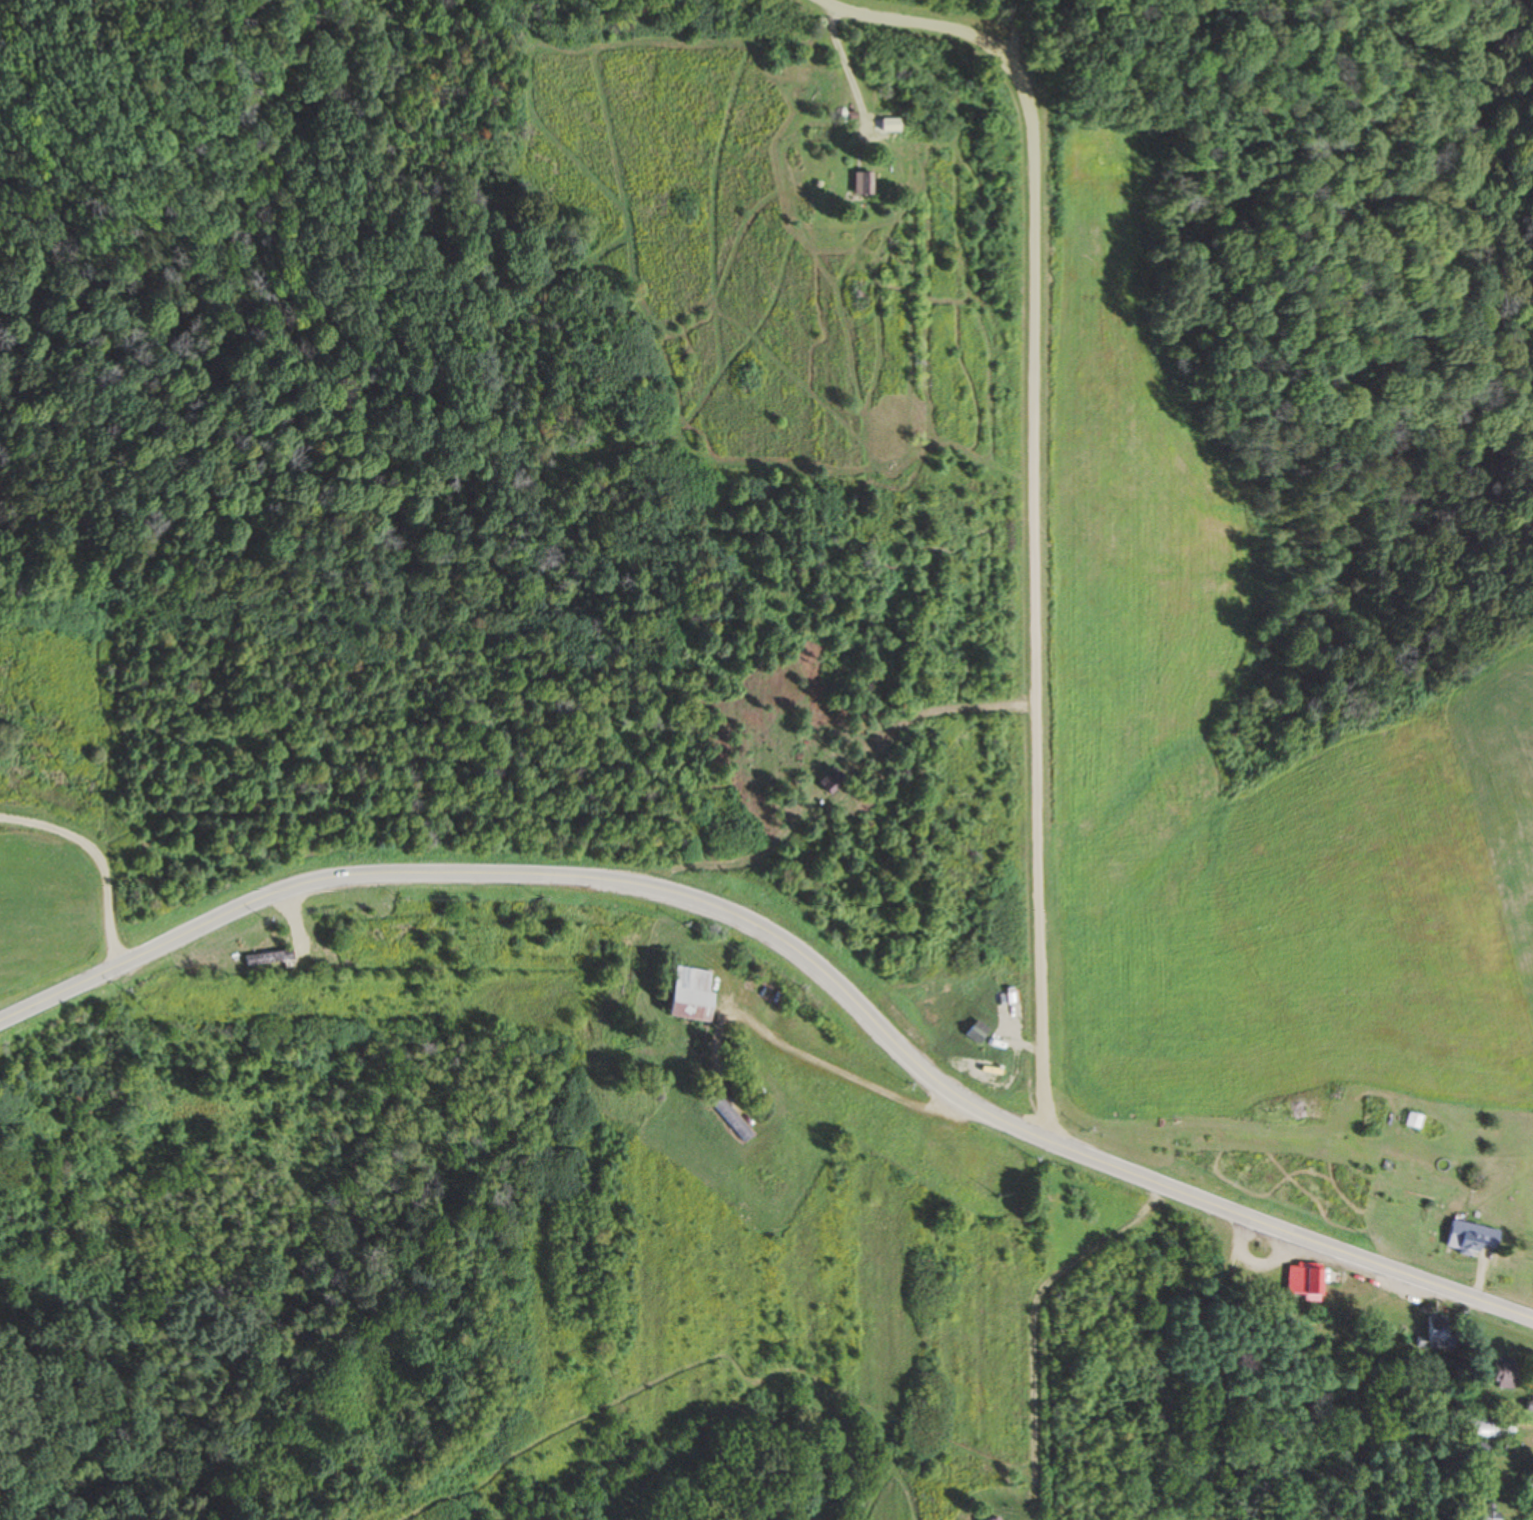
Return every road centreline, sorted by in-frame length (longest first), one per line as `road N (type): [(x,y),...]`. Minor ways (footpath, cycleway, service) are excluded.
road 1 (primary): [(1532,1324),(960,1102),(830,978),(756,926),(674,886),(586,878),(346,880),(282,892),(0,1027)]
road 2 (residential): [(1044,1134),(1076,54),(990,0)]

